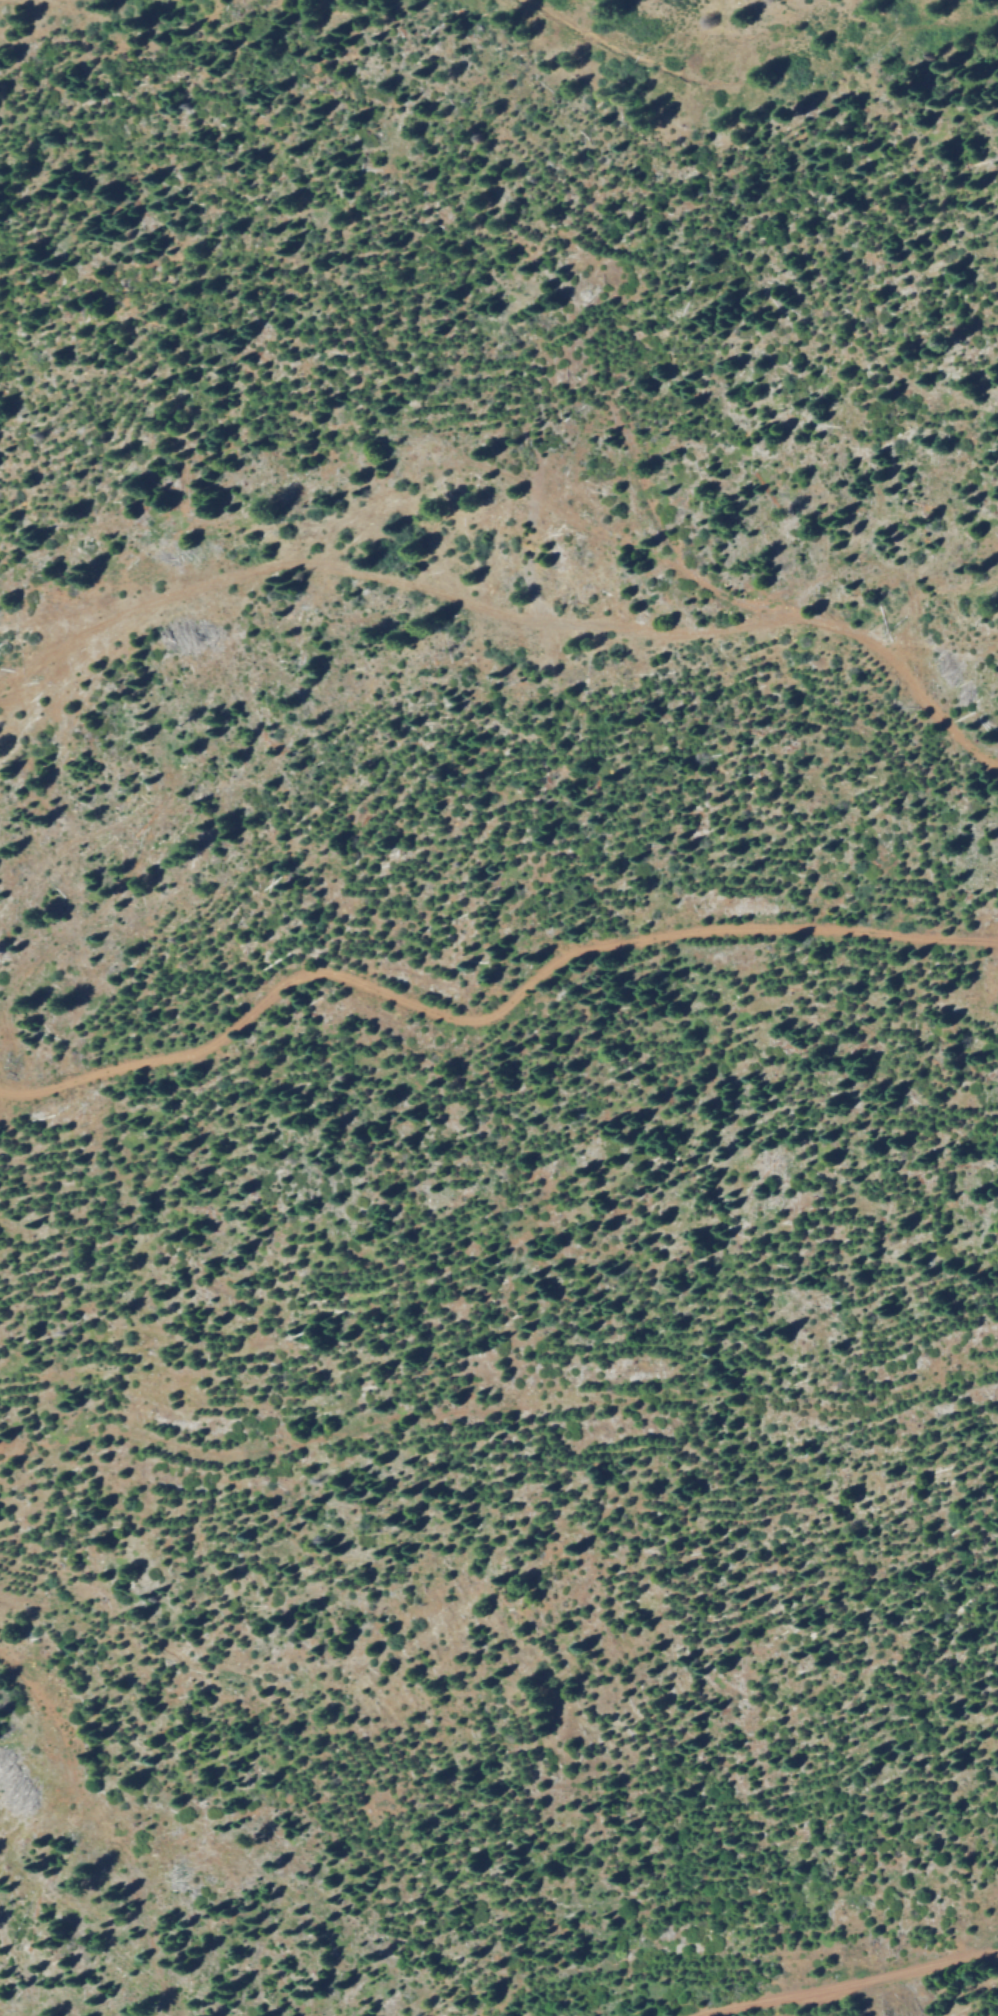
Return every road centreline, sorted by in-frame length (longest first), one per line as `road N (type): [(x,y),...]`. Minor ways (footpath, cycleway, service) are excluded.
road 1 (track): [(702,2015),(997,1950)]

